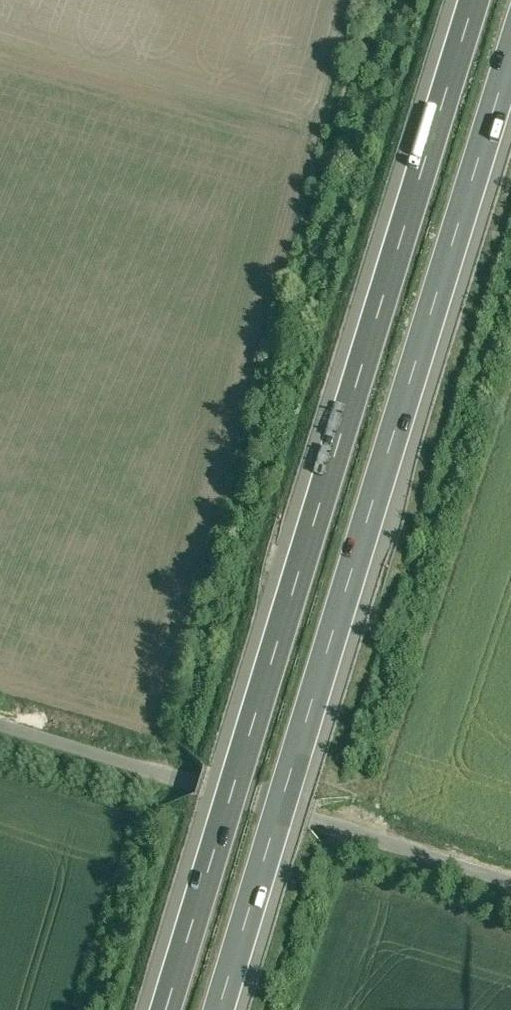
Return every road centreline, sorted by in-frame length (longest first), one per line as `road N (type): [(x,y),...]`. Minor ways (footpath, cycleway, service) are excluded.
road 1 (motorway): [(479,0),(168,1009)]
road 2 (motorway): [(222,1009),(510,74)]
road 3 (unclassified): [(0,719),(510,875)]

